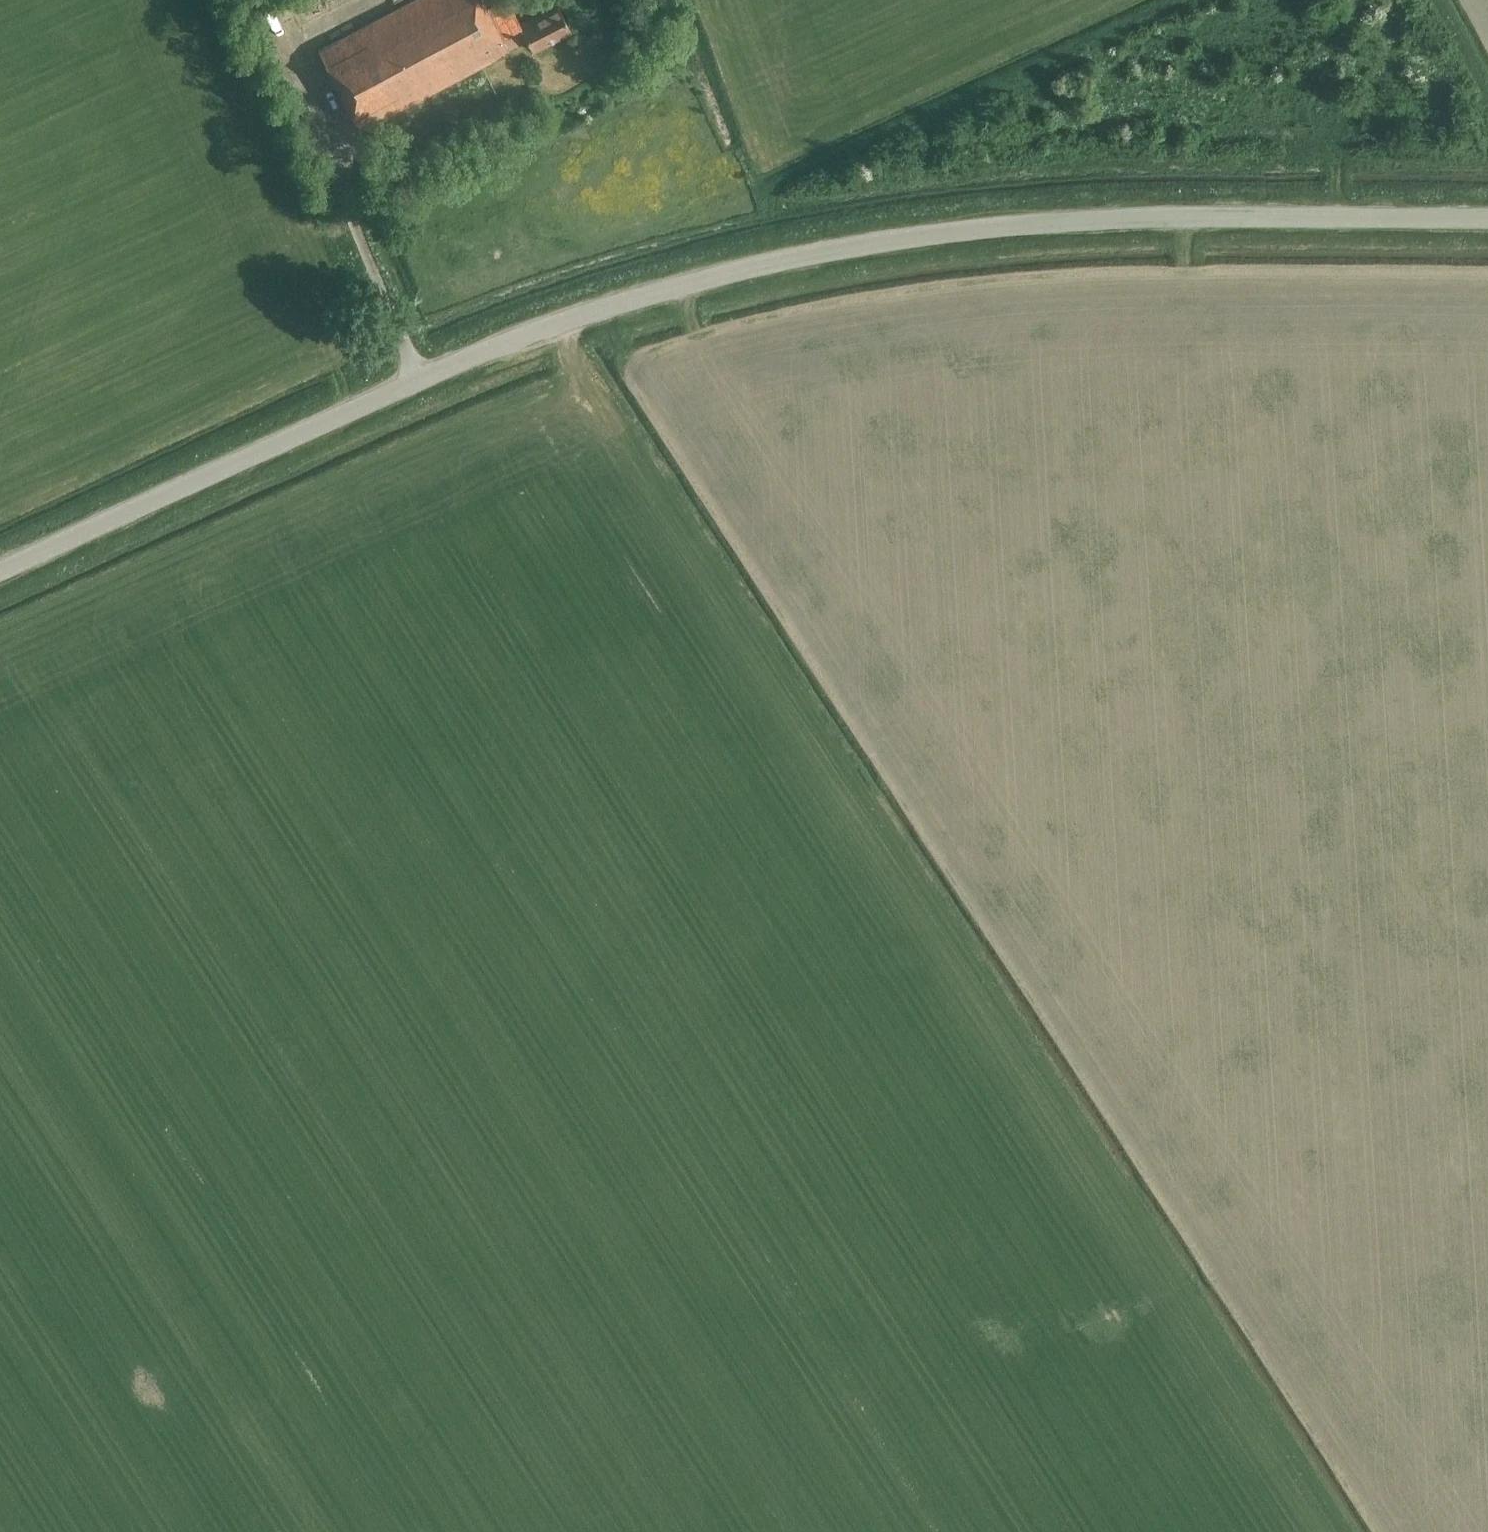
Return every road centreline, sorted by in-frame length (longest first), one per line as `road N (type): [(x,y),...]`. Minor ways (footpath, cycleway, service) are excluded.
road 1 (tertiary): [(0,574),(560,317),(780,254),(963,223),(1243,203),(1487,205)]

